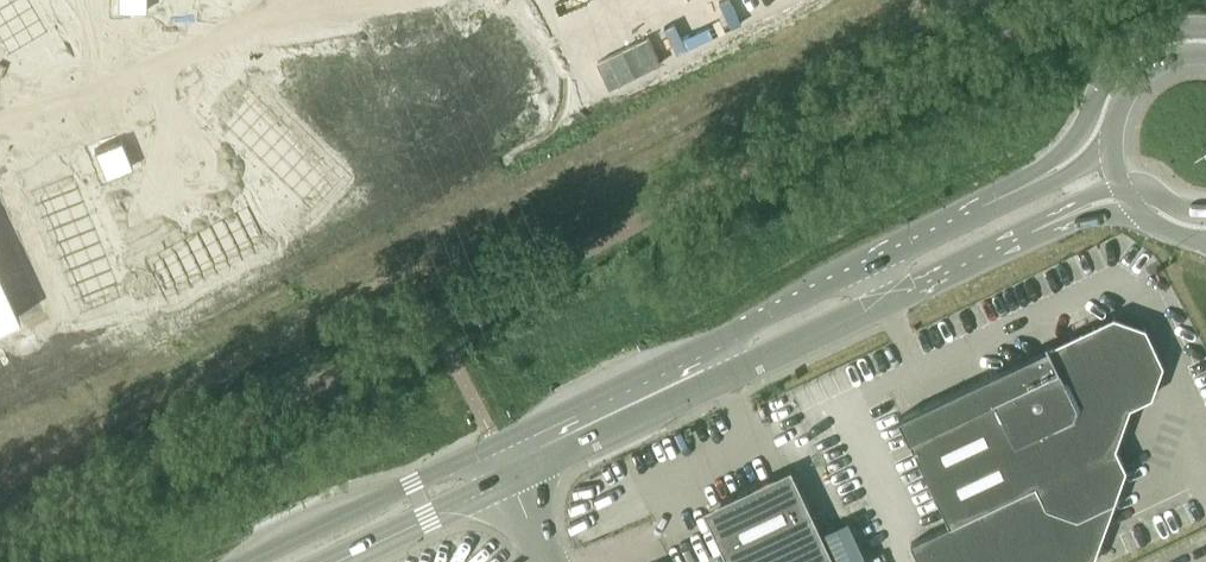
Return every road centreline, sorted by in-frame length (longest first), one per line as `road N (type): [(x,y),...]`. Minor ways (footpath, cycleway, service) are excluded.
road 1 (tertiary): [(512,479),(1073,213)]
road 2 (tertiary): [(1044,176),(496,443)]
road 3 (tertiary): [(496,443),(248,561)]
road 4 (secondary): [(1205,27),(1149,37),(1113,63),(1077,137),(1044,176)]
road 5 (tertiary): [(336,561),(512,479)]
road 6 (secondary): [(1205,53),(1145,71),(1118,104),(1111,146)]

